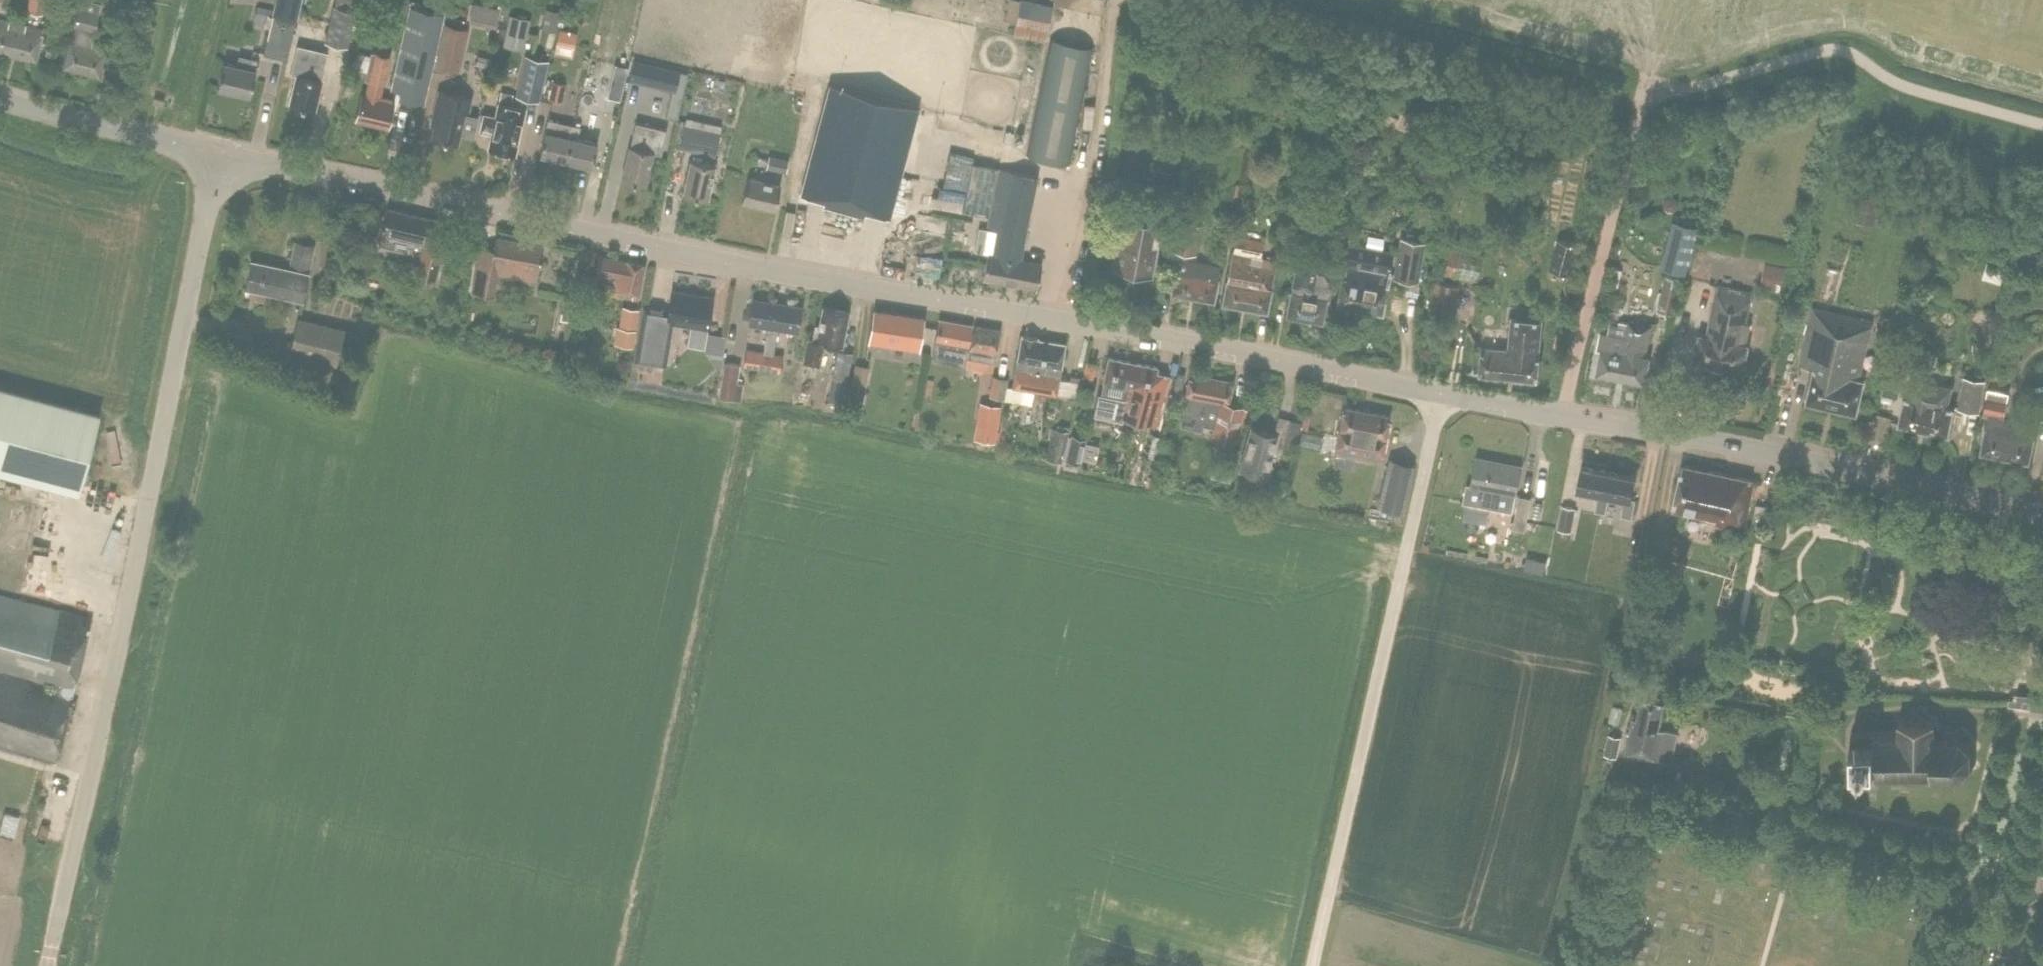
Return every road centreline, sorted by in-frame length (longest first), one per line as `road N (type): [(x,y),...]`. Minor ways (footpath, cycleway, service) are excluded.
road 1 (tertiary): [(2042,516),(1809,461),(821,283),(221,156)]
road 2 (tertiary): [(46,965),(221,156)]
road 3 (unclassified): [(221,156),(0,97)]

